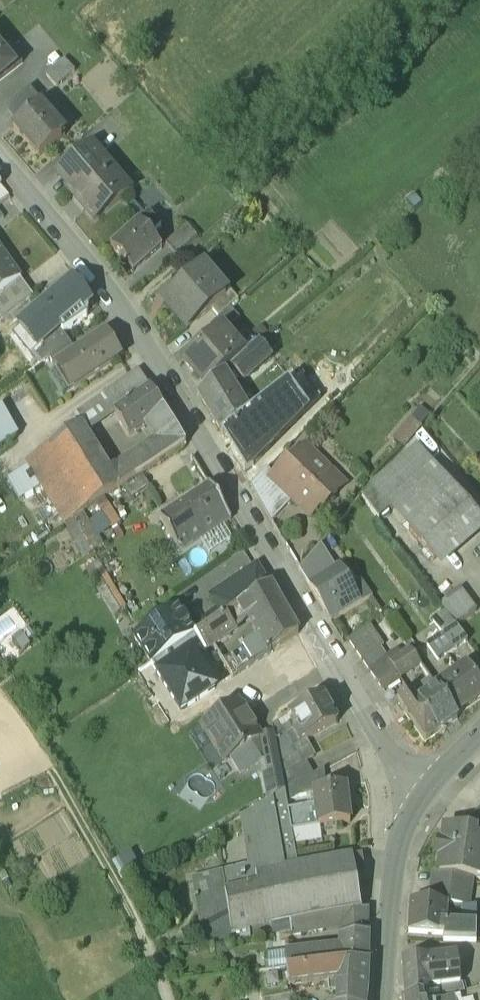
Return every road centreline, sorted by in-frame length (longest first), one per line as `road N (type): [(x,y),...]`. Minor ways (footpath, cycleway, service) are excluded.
road 1 (residential): [(415,801),(121,300),(0,158)]
road 2 (track): [(54,772),(168,999)]
road 3 (tertiary): [(382,999),(390,878),(415,801)]

